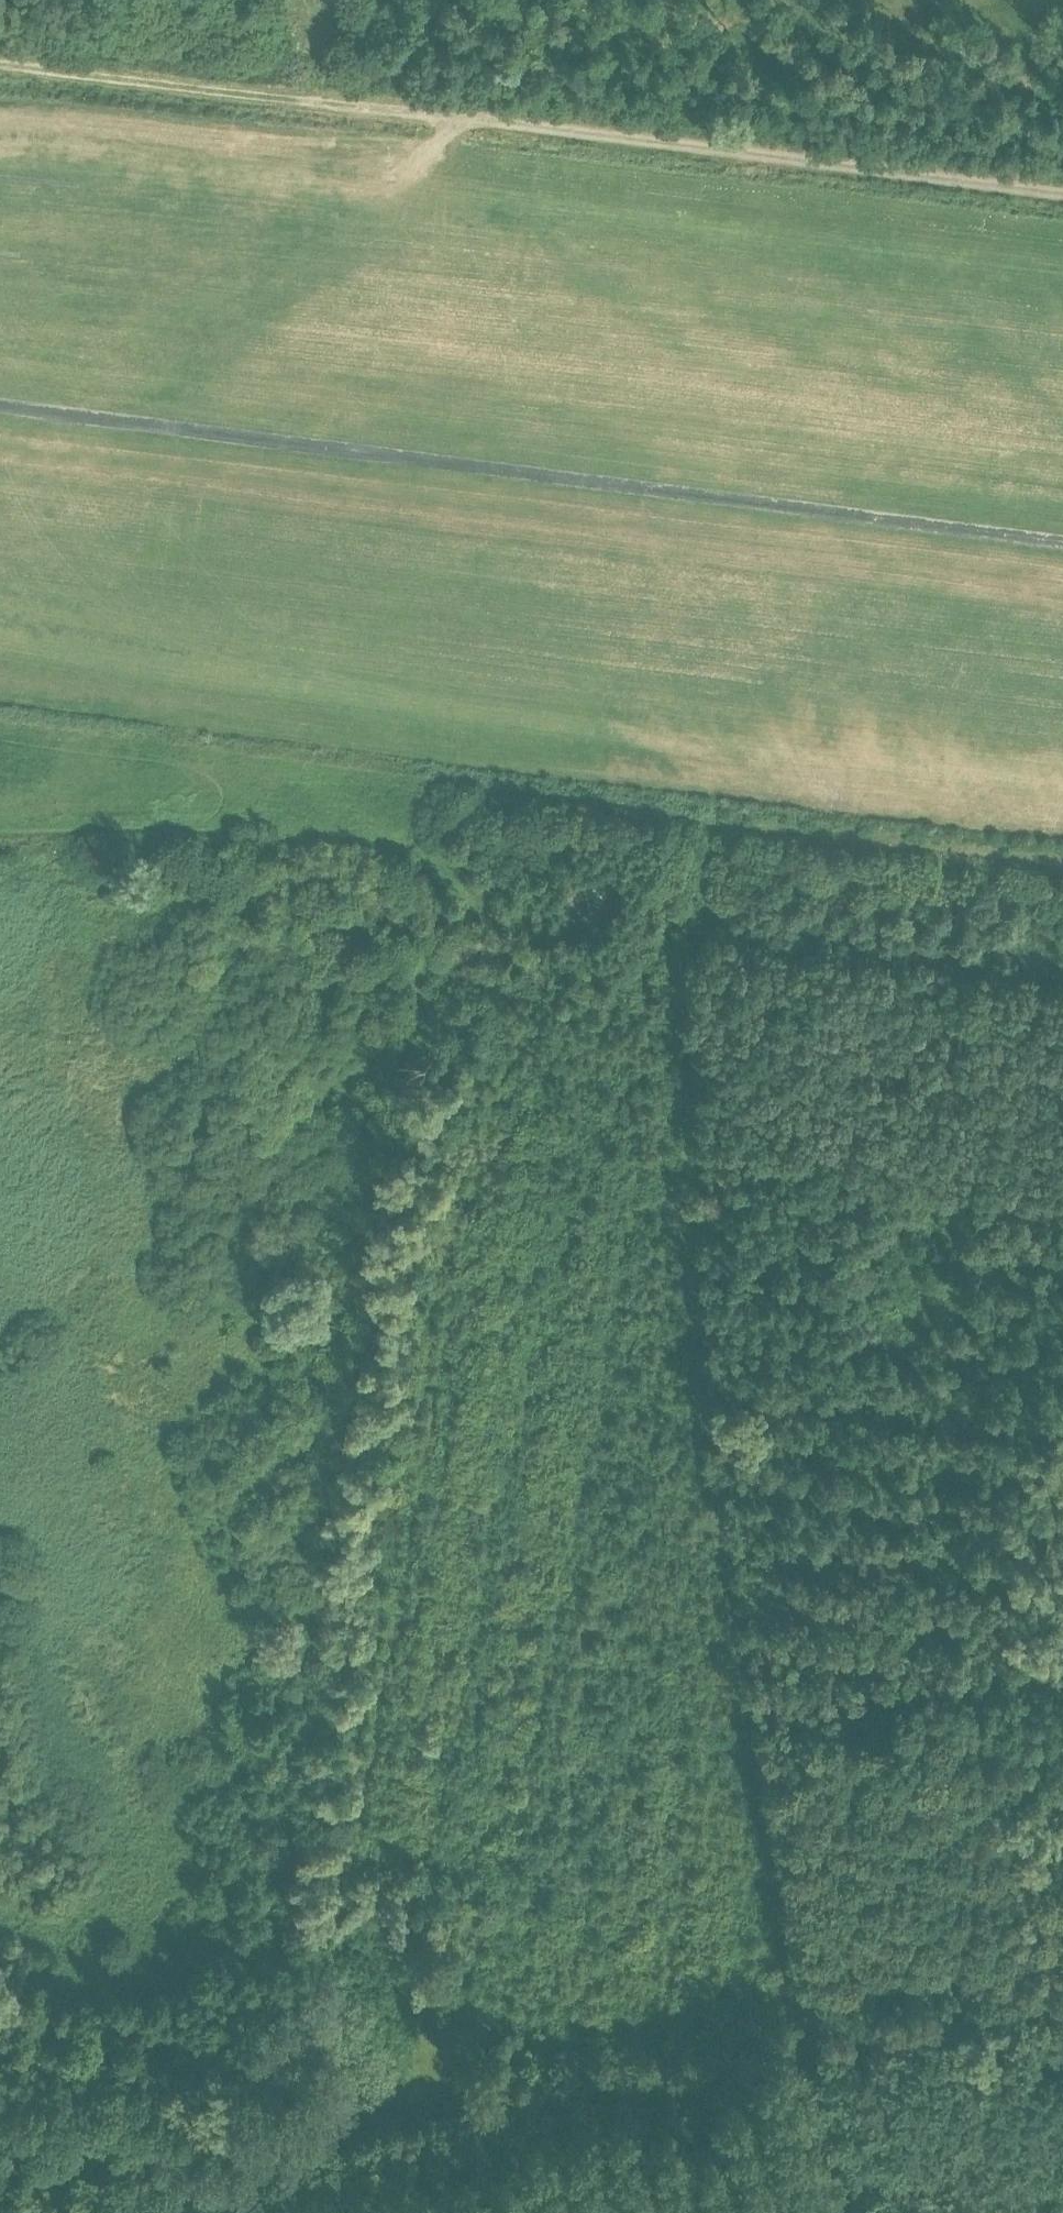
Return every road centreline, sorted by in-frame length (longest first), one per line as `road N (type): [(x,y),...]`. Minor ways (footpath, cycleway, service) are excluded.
road 1 (track): [(0,835),(172,832),(439,846),(449,887),(391,1093),(306,1713),(299,1828),(427,2119)]

